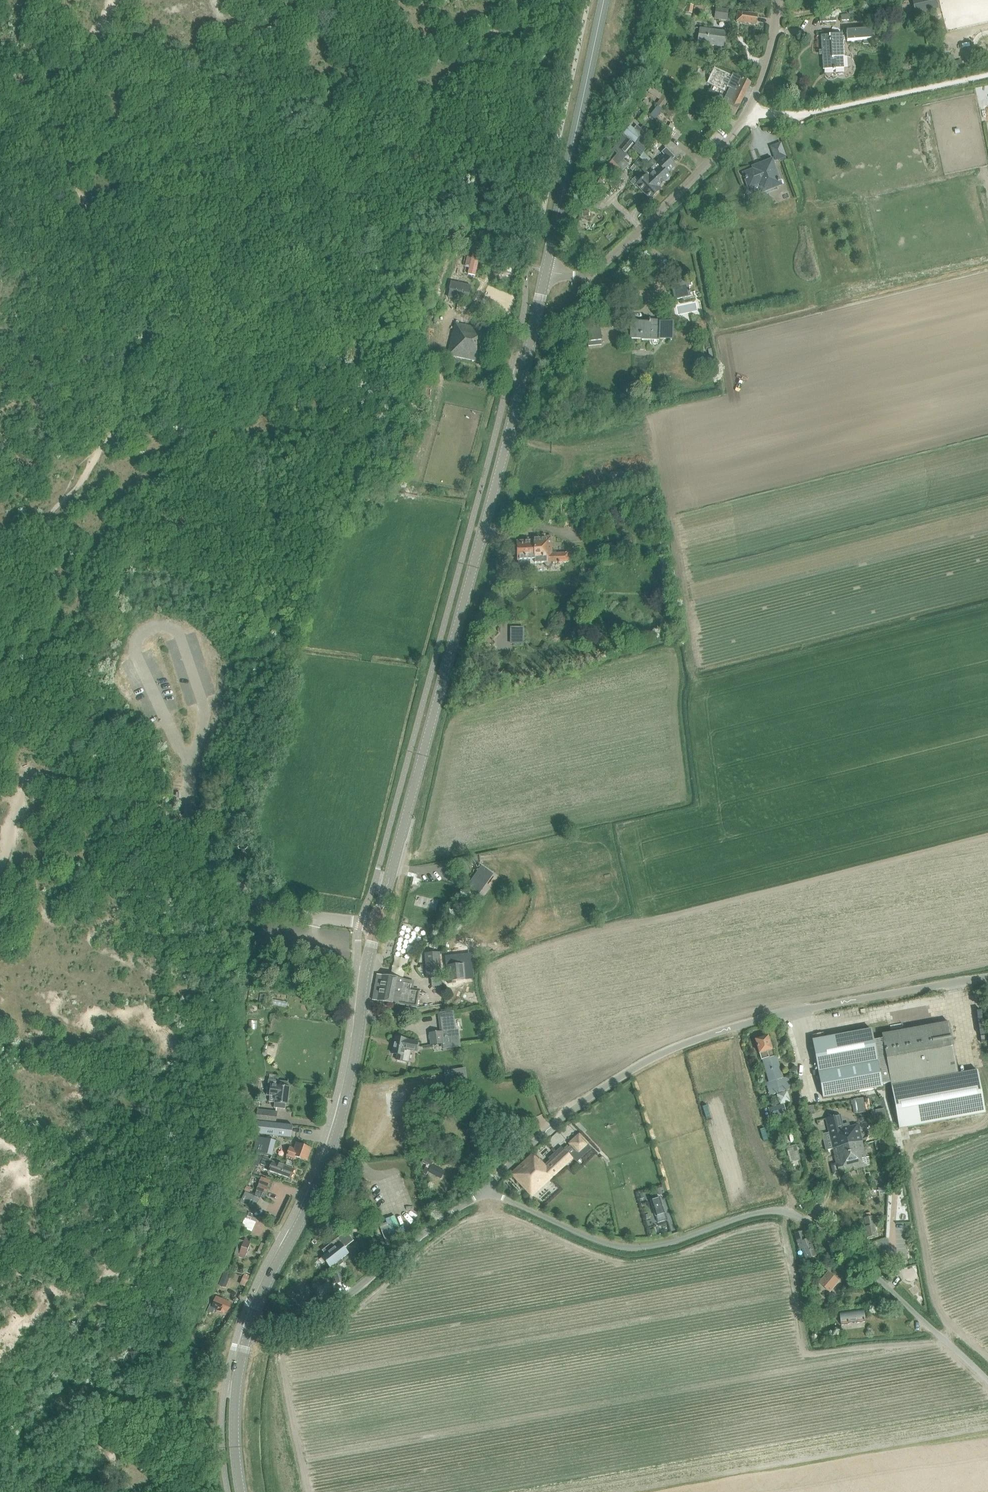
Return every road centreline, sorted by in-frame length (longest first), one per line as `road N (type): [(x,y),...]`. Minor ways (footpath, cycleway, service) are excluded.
road 1 (secondary): [(250,1326),(338,1130),(378,924),(547,269)]
road 2 (unclassified): [(987,1384),(814,1225),(785,1211),(627,1248),(484,1190)]
road 3 (unclassified): [(484,1190),(579,1105),(681,1044),(812,1009),(987,977)]
road 4 (unclassified): [(547,269),(599,268),(711,160),(754,105),(778,0)]
road 5 (unclassified): [(250,1326),(277,1328),(336,1306),(484,1190)]
road 6 (secondary): [(547,269),(604,0)]
road 7 (secondary): [(241,1491),(232,1418),(250,1326)]

